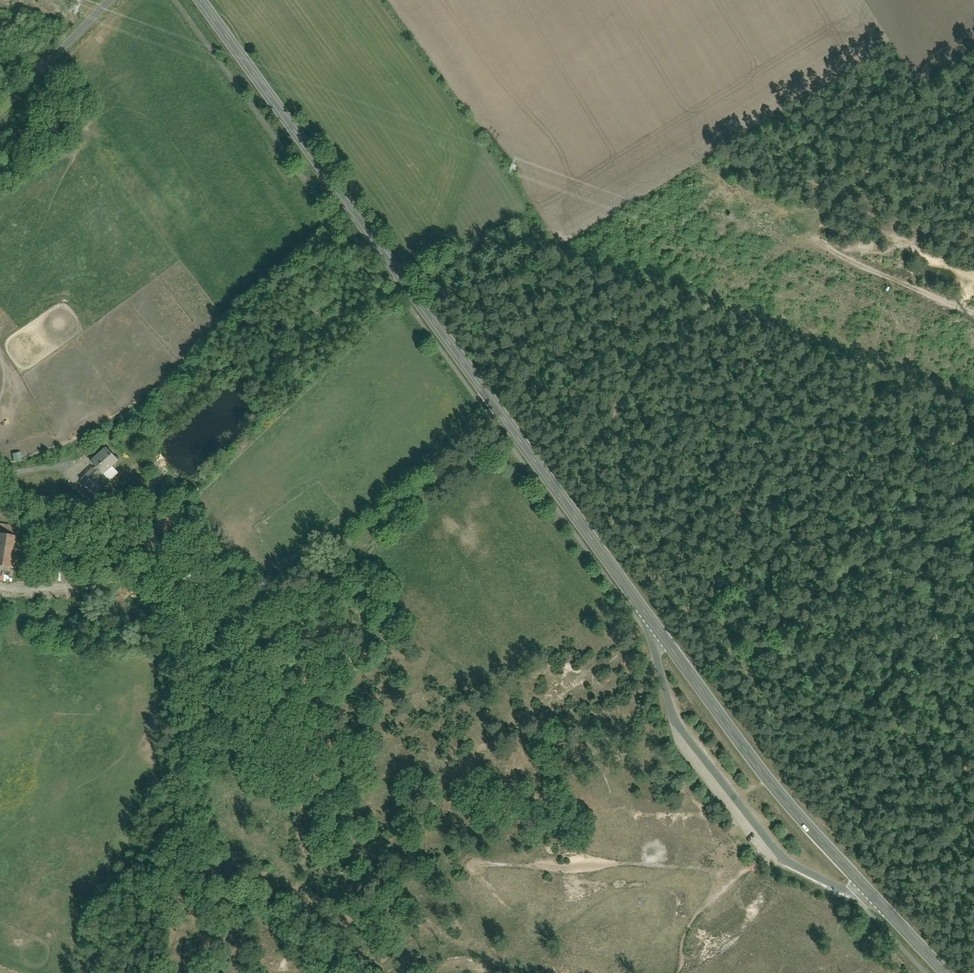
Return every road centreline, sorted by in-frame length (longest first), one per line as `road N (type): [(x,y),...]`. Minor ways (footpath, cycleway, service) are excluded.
road 1 (tertiary): [(199,0),(774,787),(944,972)]
road 2 (unclassified): [(0,99),(107,0)]

